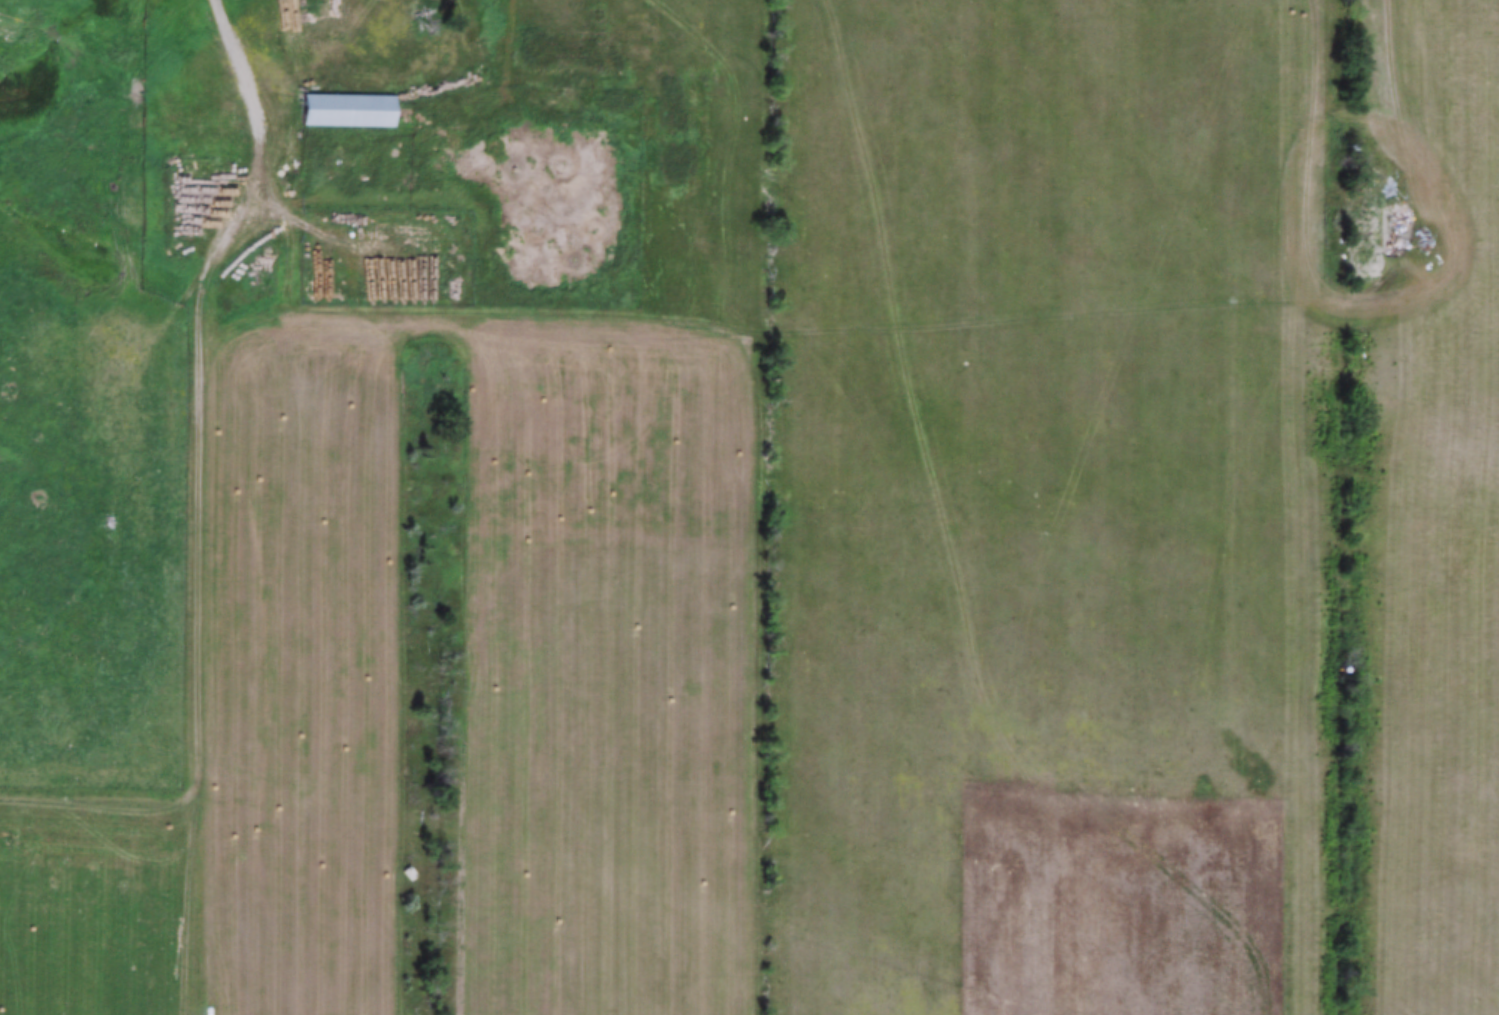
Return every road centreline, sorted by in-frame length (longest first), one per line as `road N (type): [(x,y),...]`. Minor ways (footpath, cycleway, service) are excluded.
road 1 (track): [(194,771),(198,289),(256,147)]

